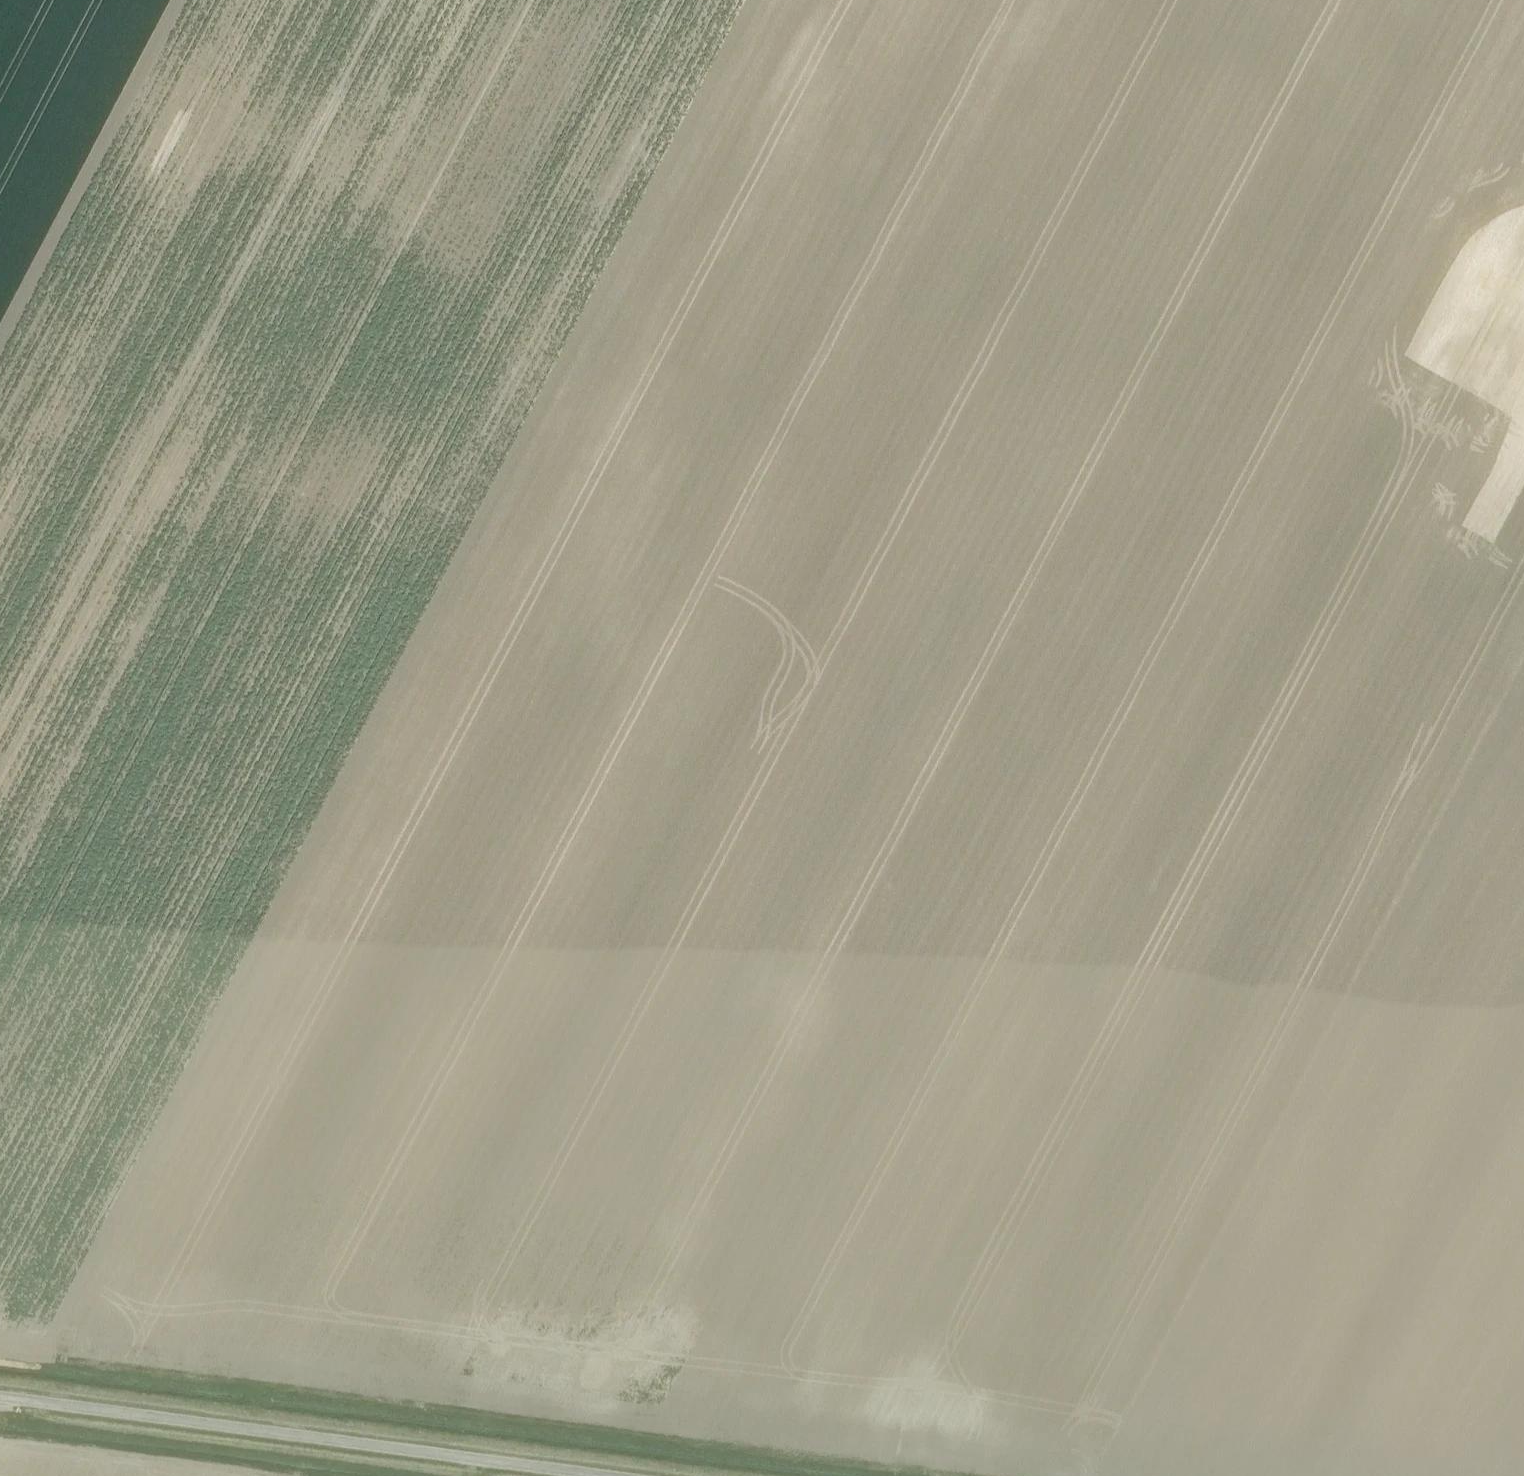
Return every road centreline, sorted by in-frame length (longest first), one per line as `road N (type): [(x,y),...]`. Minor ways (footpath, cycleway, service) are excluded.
road 1 (unclassified): [(606,1475),(0,1396)]

